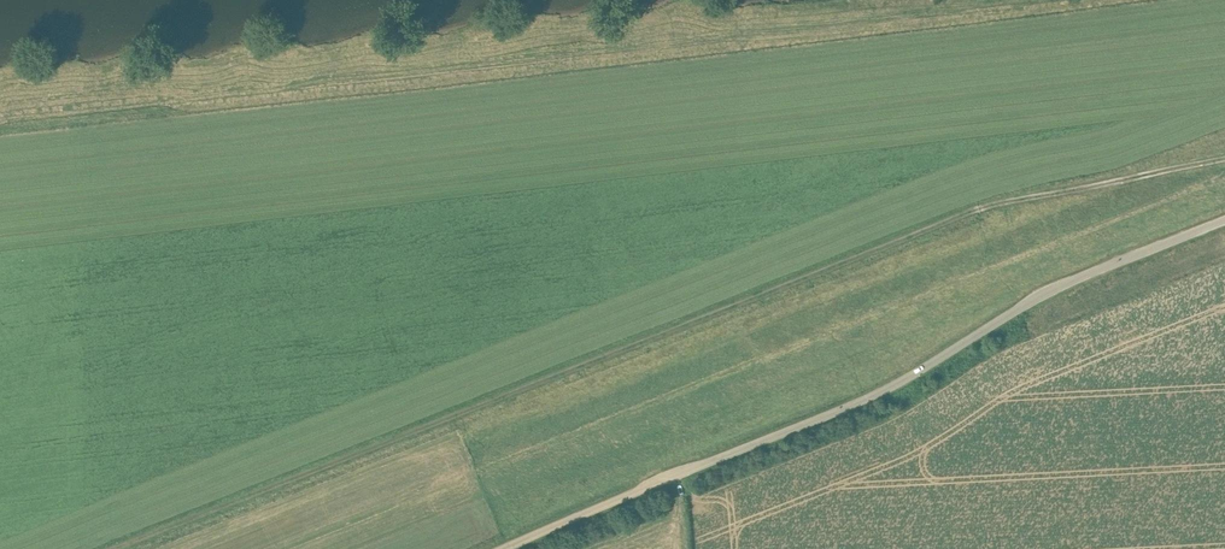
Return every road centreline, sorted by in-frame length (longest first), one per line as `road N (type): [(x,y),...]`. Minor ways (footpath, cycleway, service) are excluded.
road 1 (track): [(1224,159),(972,212),(113,548)]
road 2 (unclassified): [(508,548),(879,395),(1041,295),(1224,221)]

